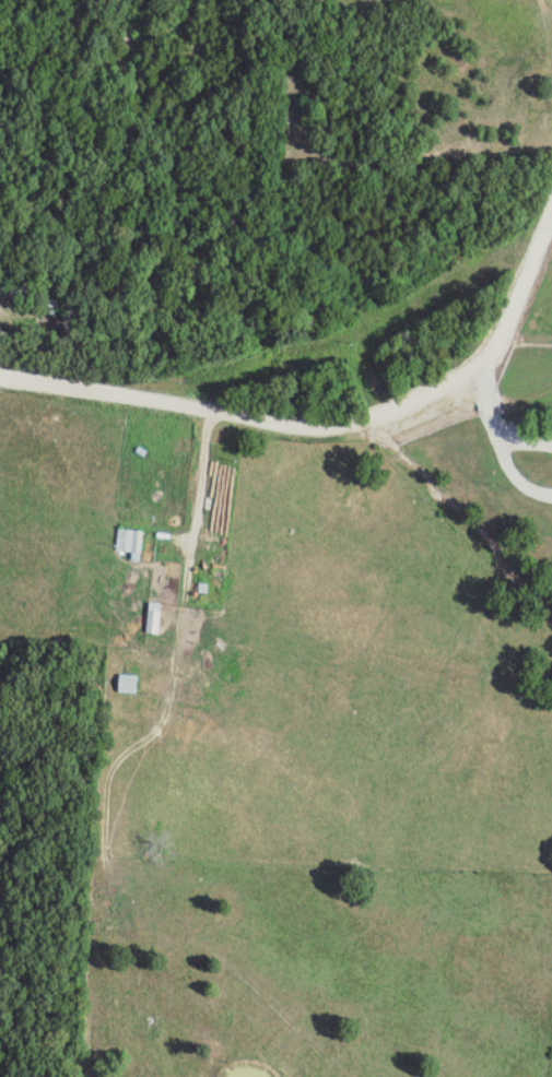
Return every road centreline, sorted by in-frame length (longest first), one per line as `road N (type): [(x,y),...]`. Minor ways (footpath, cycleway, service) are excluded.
road 1 (residential): [(220,414),(209,443),(181,667),(136,662),(117,674),(105,847),(128,865),(256,877),(355,937),(369,956),(371,989),(320,1060),(296,1076)]
road 2 (residential): [(0,379),(305,429),(366,424),(484,367),(502,346),(551,227)]

